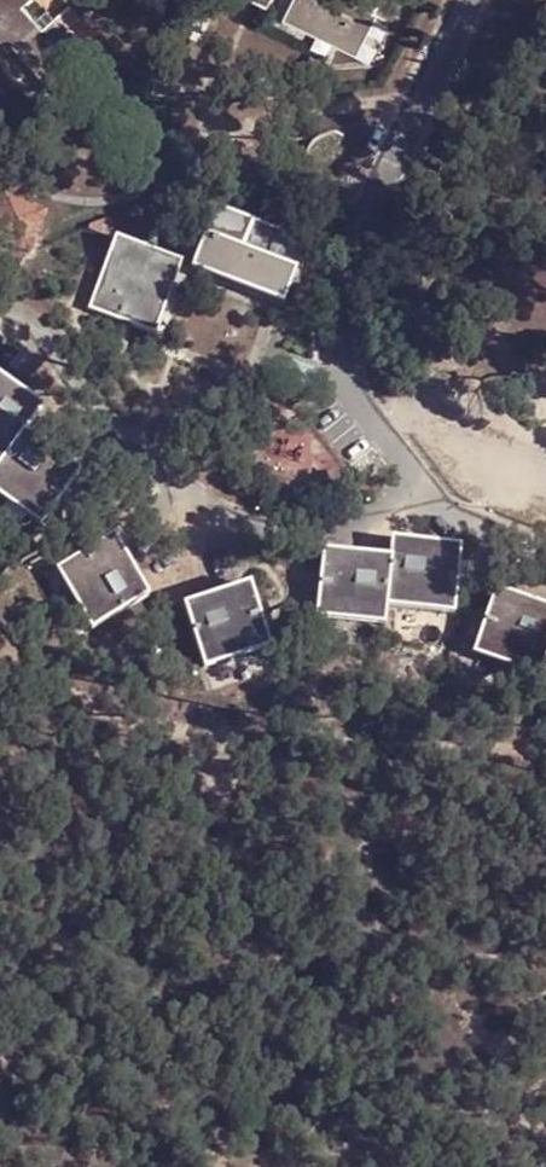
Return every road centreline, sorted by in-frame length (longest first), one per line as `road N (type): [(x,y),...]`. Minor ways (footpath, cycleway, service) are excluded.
road 1 (residential): [(0,309),(218,514),(318,537),(348,535),(403,489),(401,458),(350,394),(349,334),(360,267),(373,216),(467,0)]

